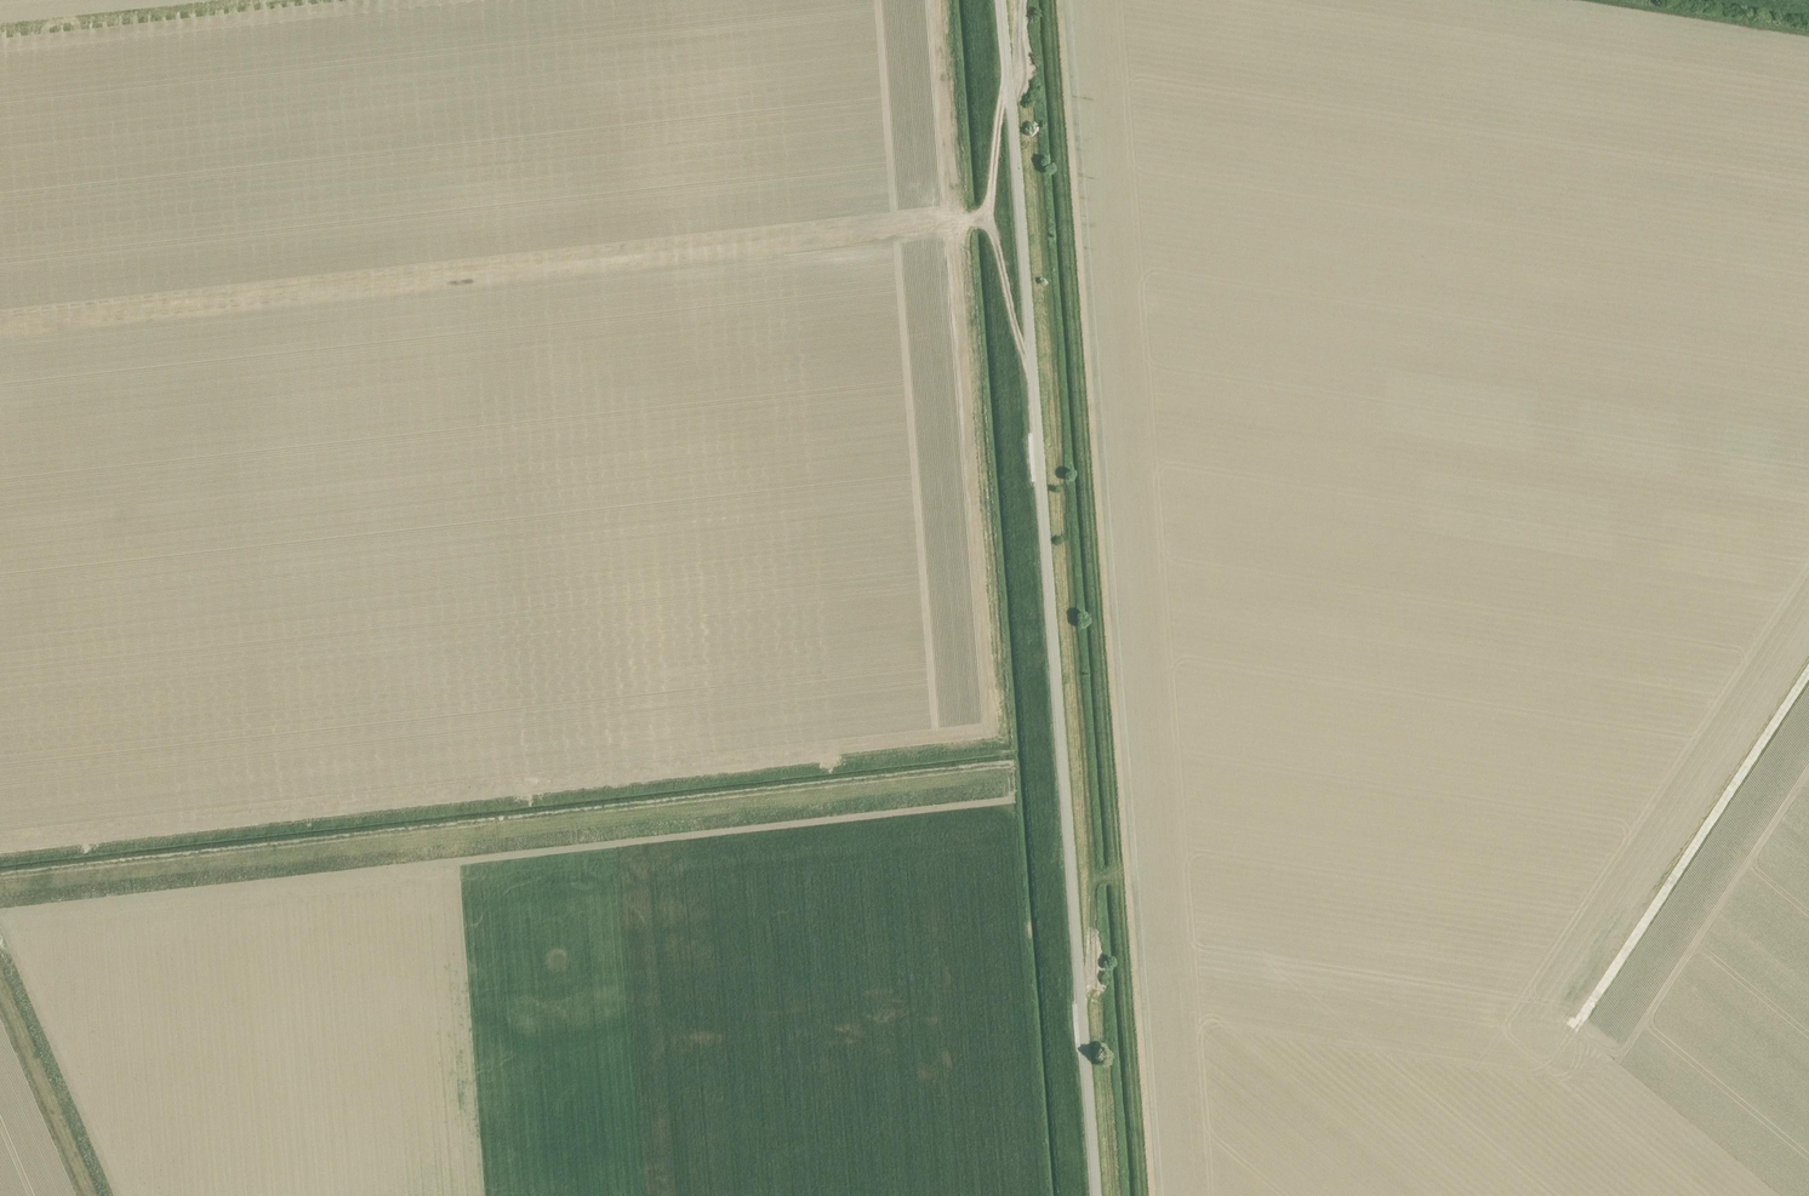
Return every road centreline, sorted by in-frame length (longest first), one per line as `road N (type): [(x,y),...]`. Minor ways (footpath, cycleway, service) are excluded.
road 1 (unclassified): [(1095,1195),(999,0)]
road 2 (track): [(0,325),(988,219)]
road 3 (track): [(1030,381),(988,219),(1006,77)]

